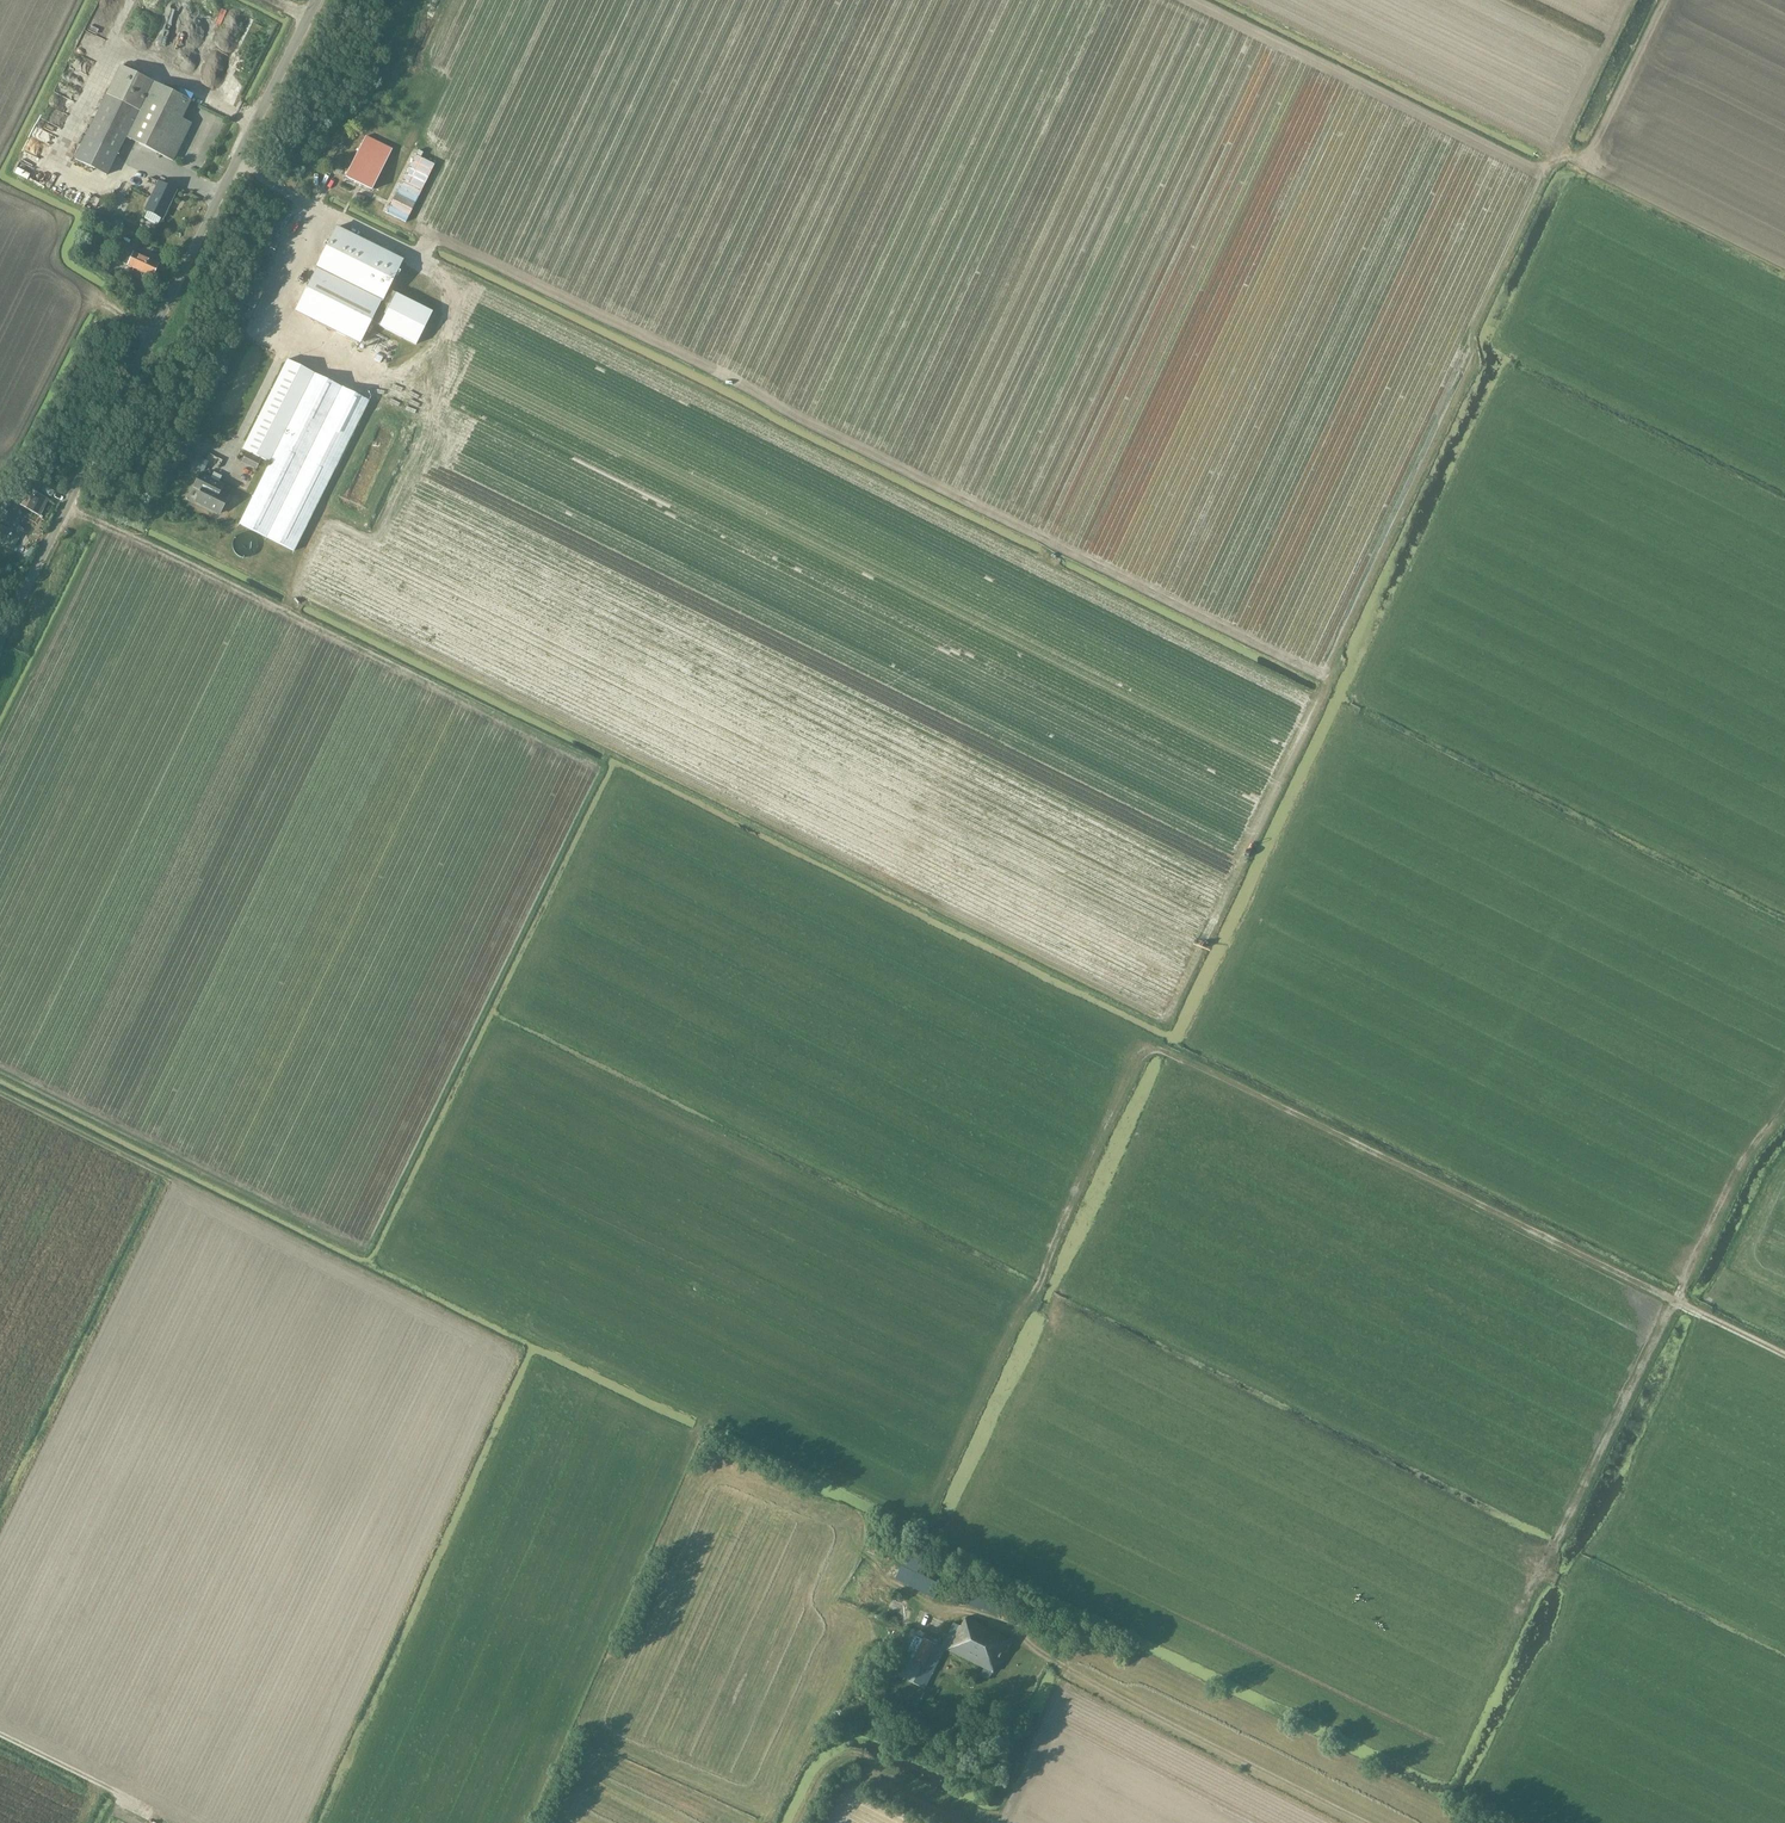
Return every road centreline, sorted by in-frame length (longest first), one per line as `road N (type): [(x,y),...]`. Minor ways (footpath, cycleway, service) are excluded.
road 1 (unclassified): [(0,636),(316,0)]
road 2 (track): [(1784,260),(1583,161),(1556,153),(1544,170),(1194,0)]
road 3 (track): [(122,1796),(0,1735)]

